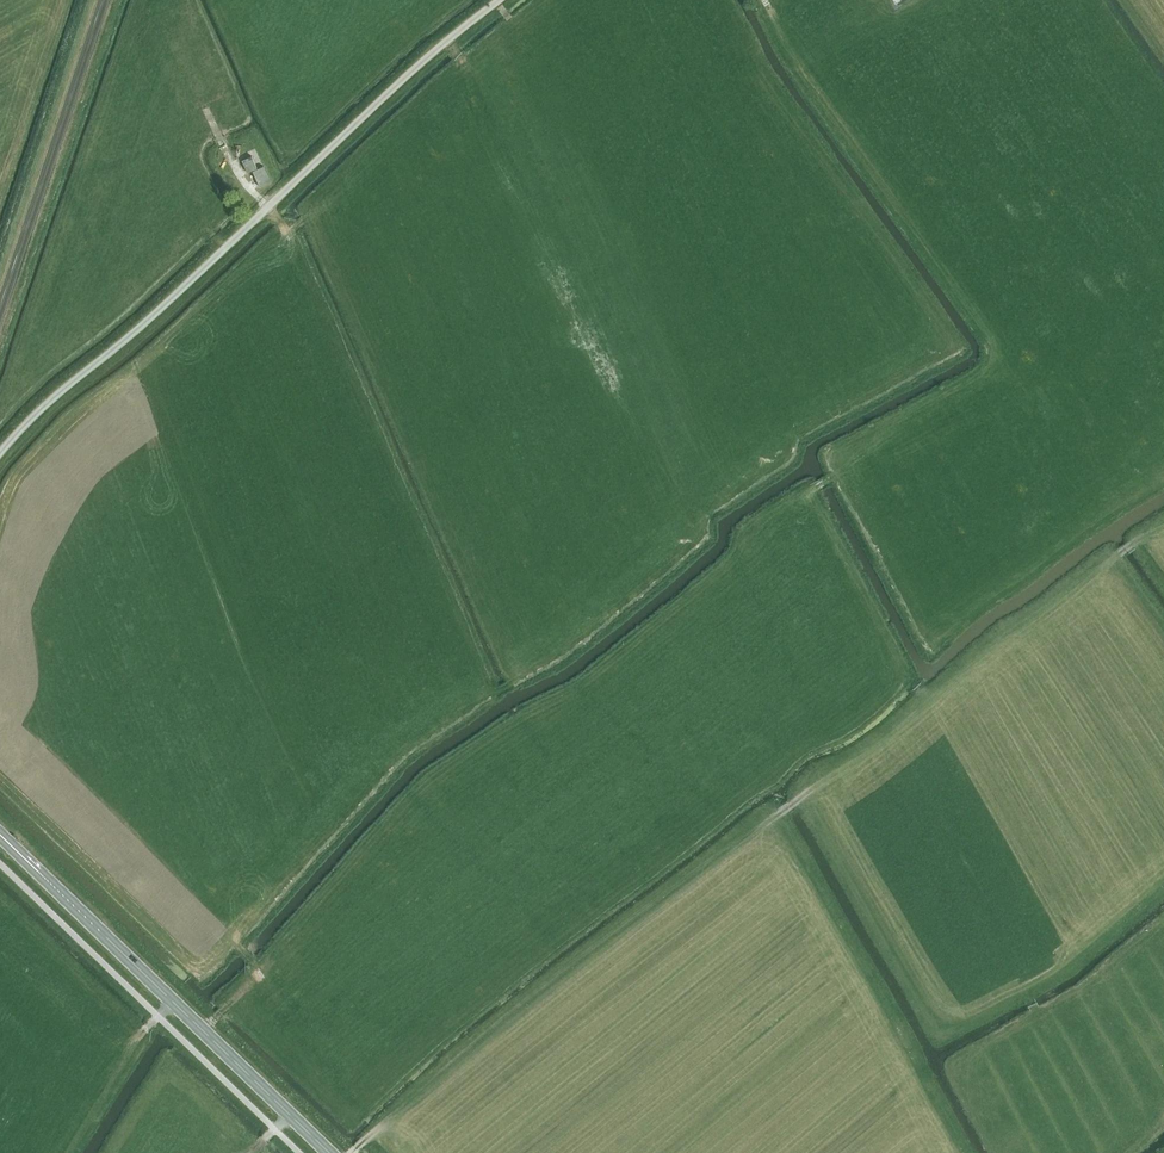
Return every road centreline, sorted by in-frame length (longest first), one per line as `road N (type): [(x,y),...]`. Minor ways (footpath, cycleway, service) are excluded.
road 1 (primary): [(330,1152),(0,834)]

